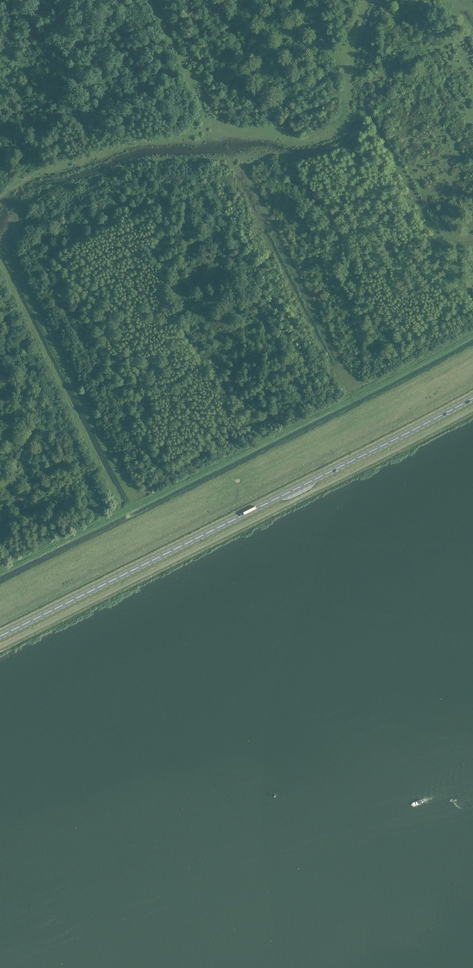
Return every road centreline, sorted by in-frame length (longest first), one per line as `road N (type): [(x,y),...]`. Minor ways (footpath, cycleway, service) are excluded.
road 1 (primary): [(0,640),(472,402)]

